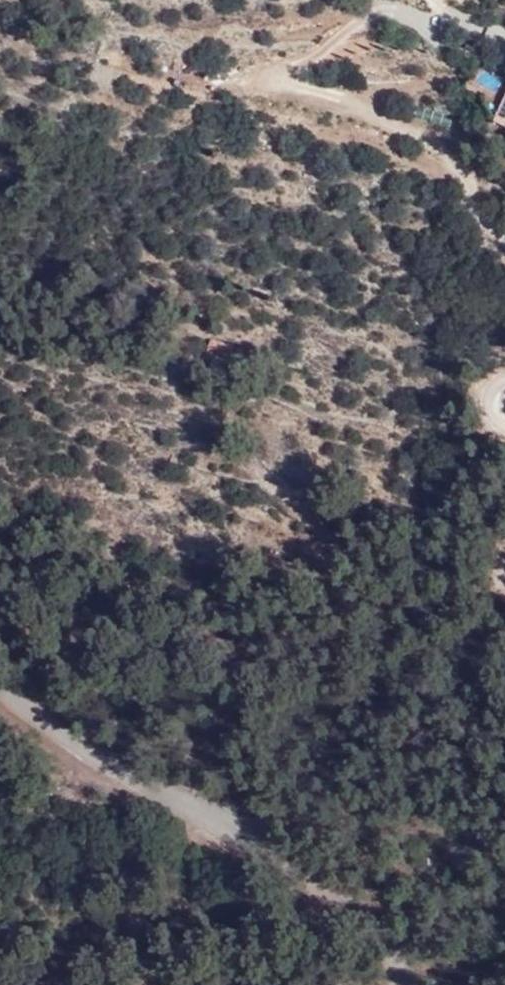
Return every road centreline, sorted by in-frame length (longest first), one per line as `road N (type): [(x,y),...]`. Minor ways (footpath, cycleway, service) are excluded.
road 1 (track): [(417,984),(363,896),(257,834),(182,803),(0,690)]

